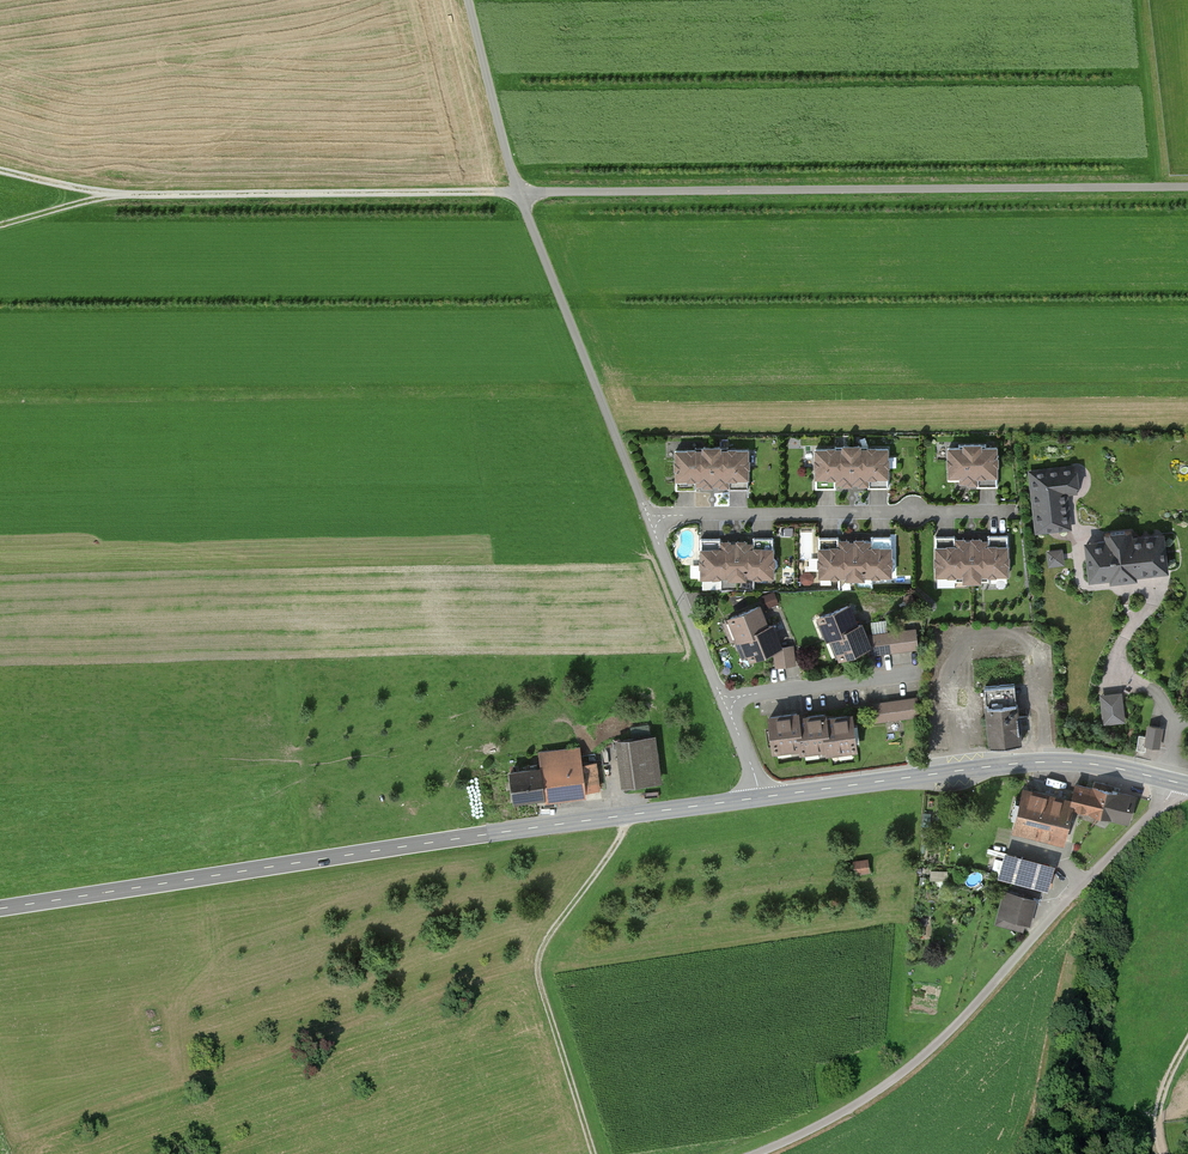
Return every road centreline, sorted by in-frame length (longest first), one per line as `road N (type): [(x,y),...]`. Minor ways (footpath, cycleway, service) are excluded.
road 1 (tertiary): [(0,909),(761,797)]
road 2 (track): [(1187,186),(519,193)]
road 3 (tertiary): [(761,797),(1035,762),(1173,782)]
road 4 (track): [(519,193),(116,192)]
road 5 (track): [(595,1153),(541,986),(540,956),(630,815)]
road 6 (residential): [(654,520),(1015,512)]
road 7 (track): [(519,193),(654,520)]
road 8 (track): [(757,1153),(842,1113),(924,1055),(1026,946)]
road 9 (residential): [(1026,946),(1165,801),(1173,782)]
road 10 (track): [(468,0),(519,193)]
road 11 (residential): [(654,520),(729,702)]
road 12 (residential): [(729,702),(917,675)]
road 13 (track): [(116,192),(0,225)]

